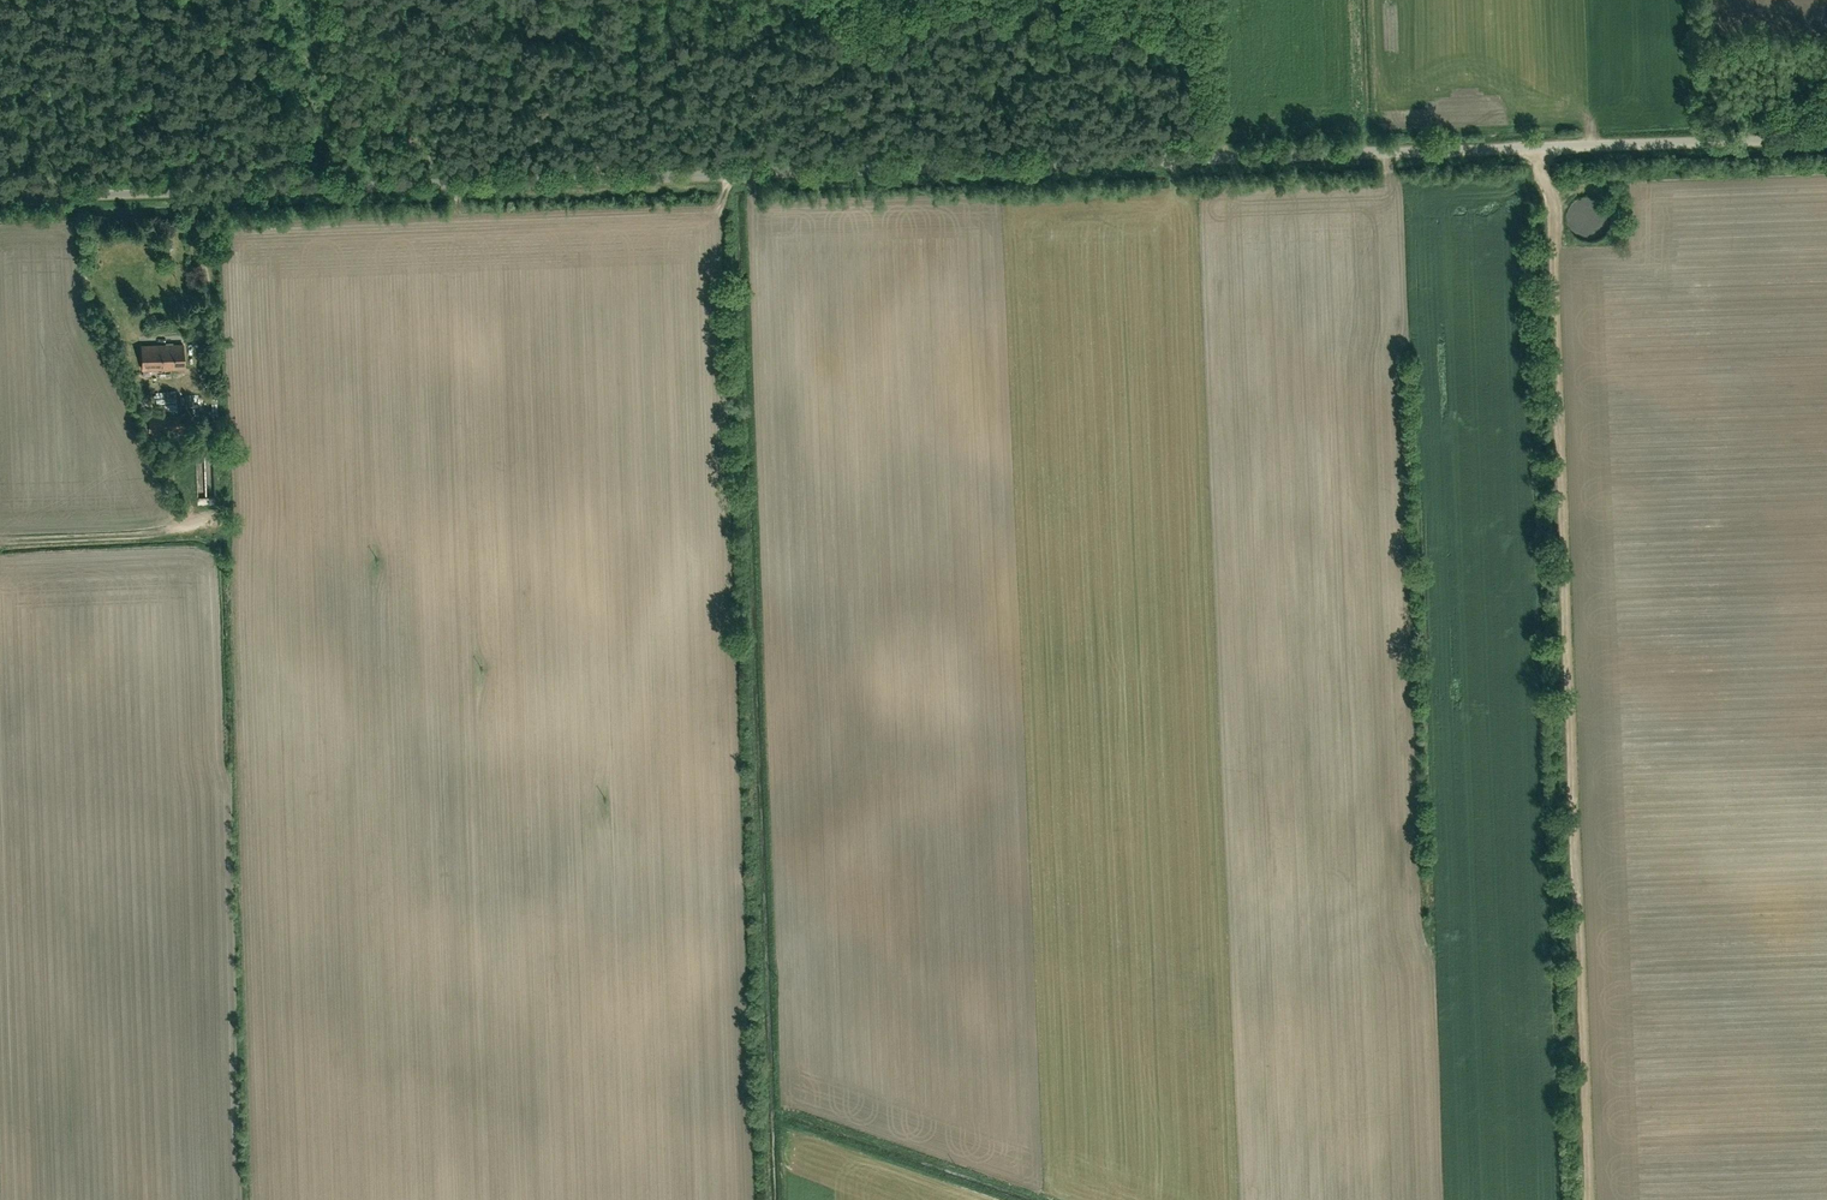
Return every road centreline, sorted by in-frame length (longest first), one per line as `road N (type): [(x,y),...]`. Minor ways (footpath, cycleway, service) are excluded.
road 1 (residential): [(0,199),(1826,137)]

